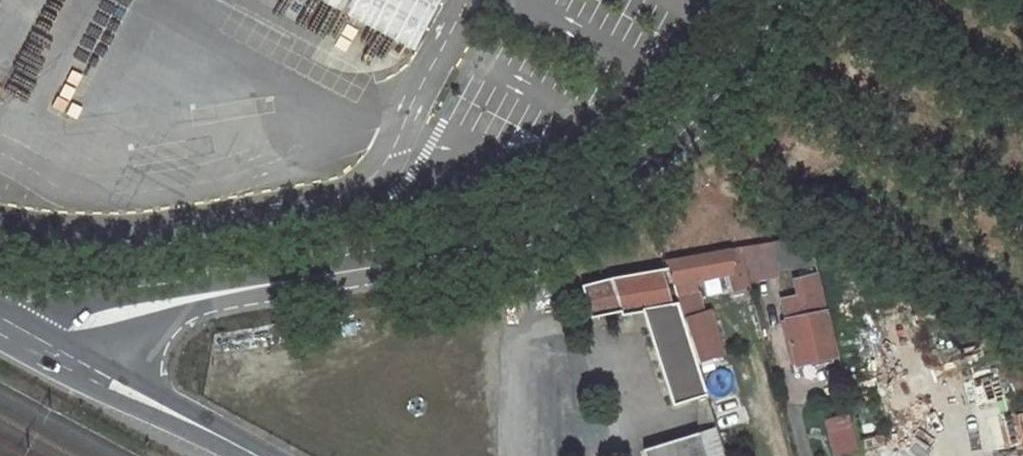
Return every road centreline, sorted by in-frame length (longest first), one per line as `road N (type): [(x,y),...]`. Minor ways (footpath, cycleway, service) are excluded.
road 1 (unclassified): [(782,0),(746,66),(677,137),(604,192),(519,232),(428,259),(157,306),(68,331),(53,355)]
road 2 (residential): [(53,355),(257,455)]

